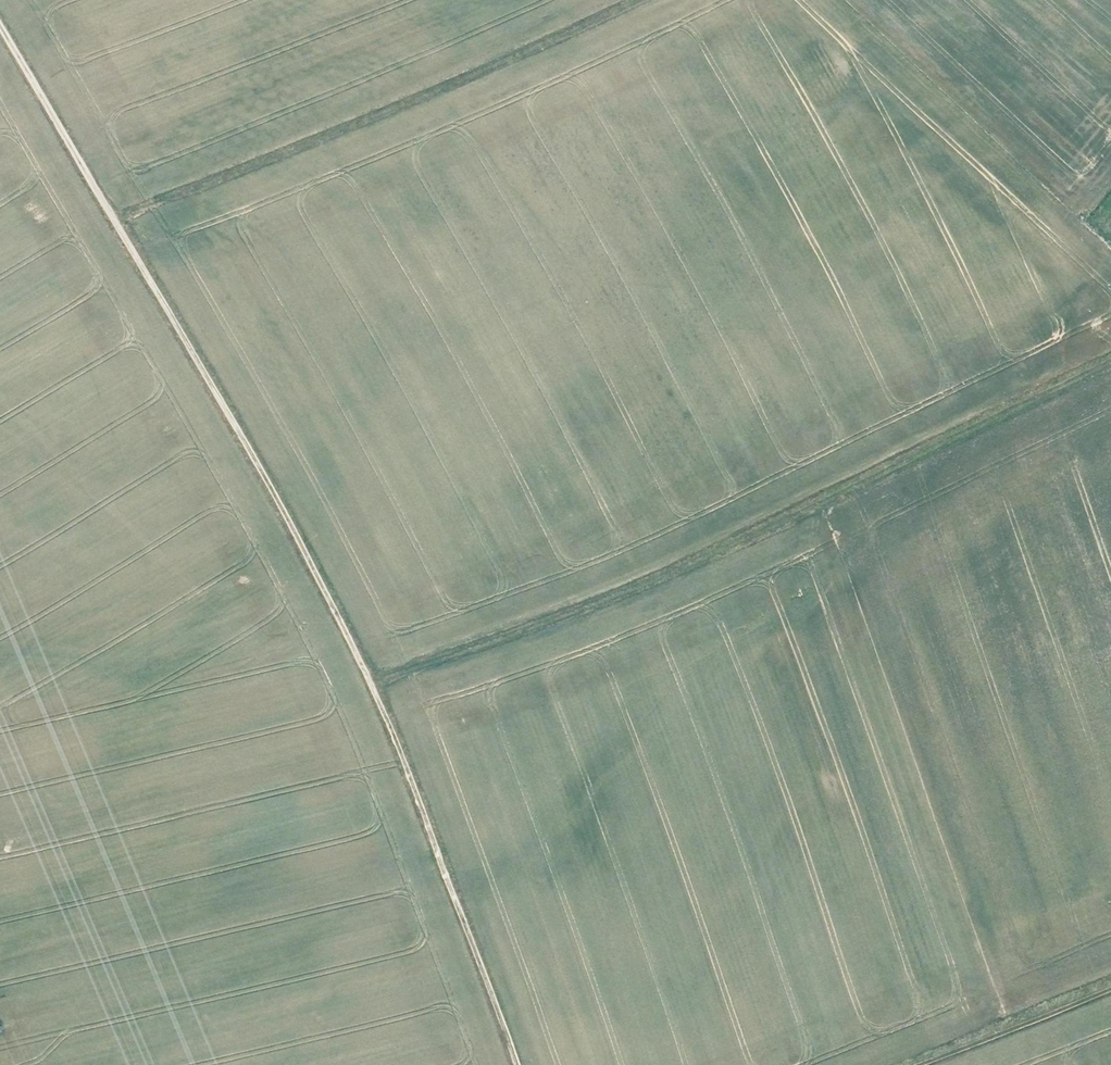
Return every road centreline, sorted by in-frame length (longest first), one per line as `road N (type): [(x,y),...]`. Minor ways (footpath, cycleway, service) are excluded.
road 1 (track): [(0,27),(282,508),(371,685),(516,1064)]
road 2 (track): [(371,685),(655,577),(1110,359)]
road 3 (track): [(114,220),(636,0)]
road 4 (track): [(1110,982),(897,1064)]

